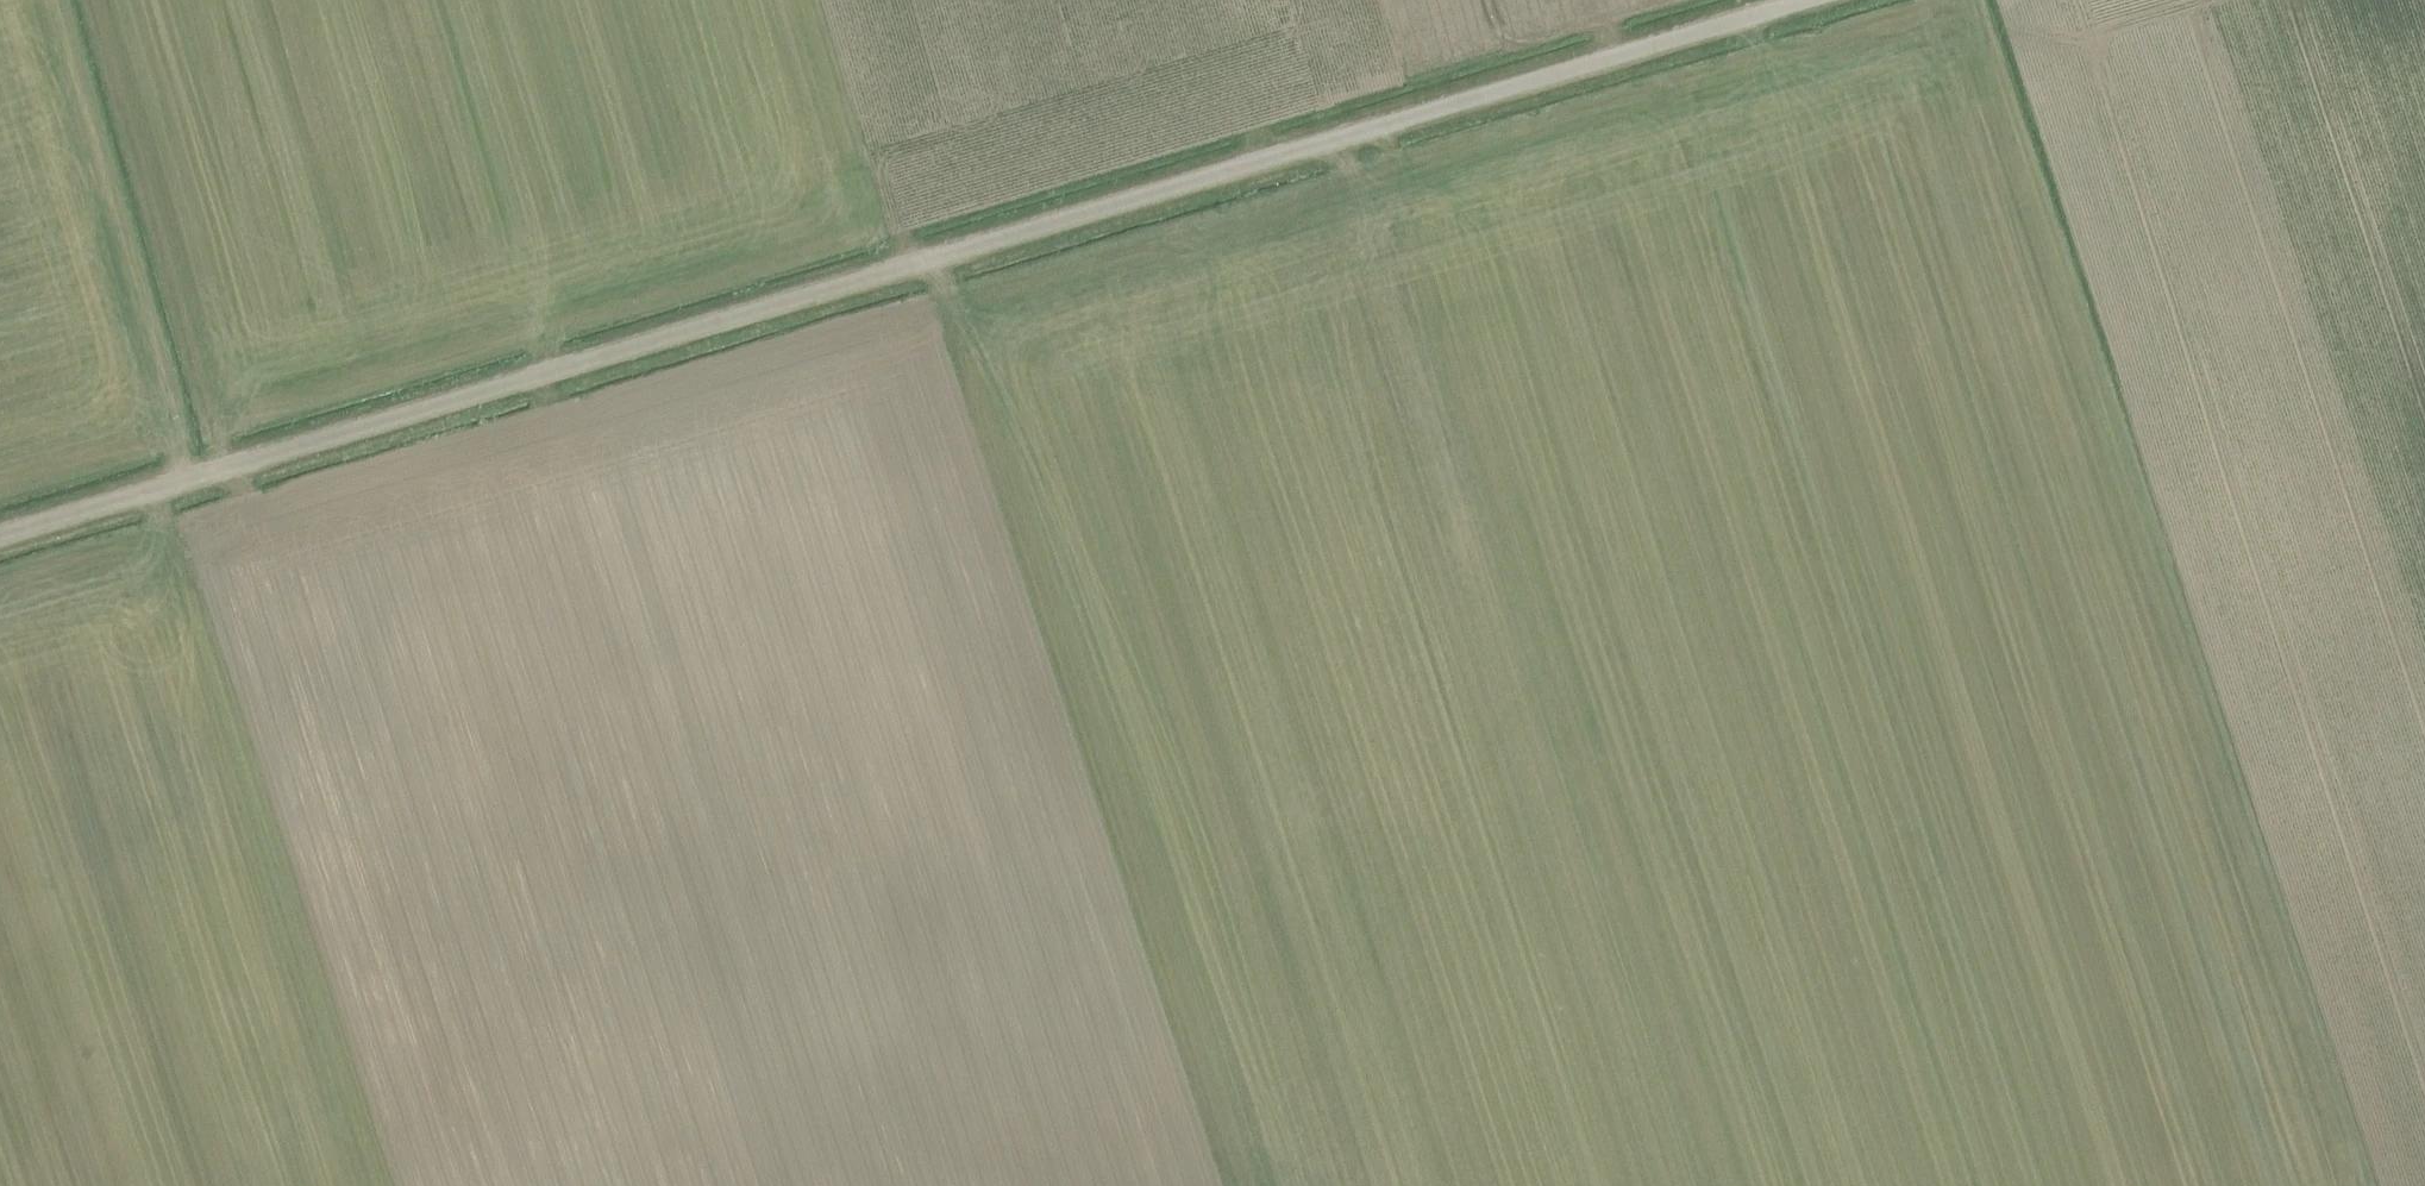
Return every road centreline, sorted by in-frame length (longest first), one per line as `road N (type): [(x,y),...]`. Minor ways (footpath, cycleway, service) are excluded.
road 1 (unclassified): [(0,534),(1804,0)]

